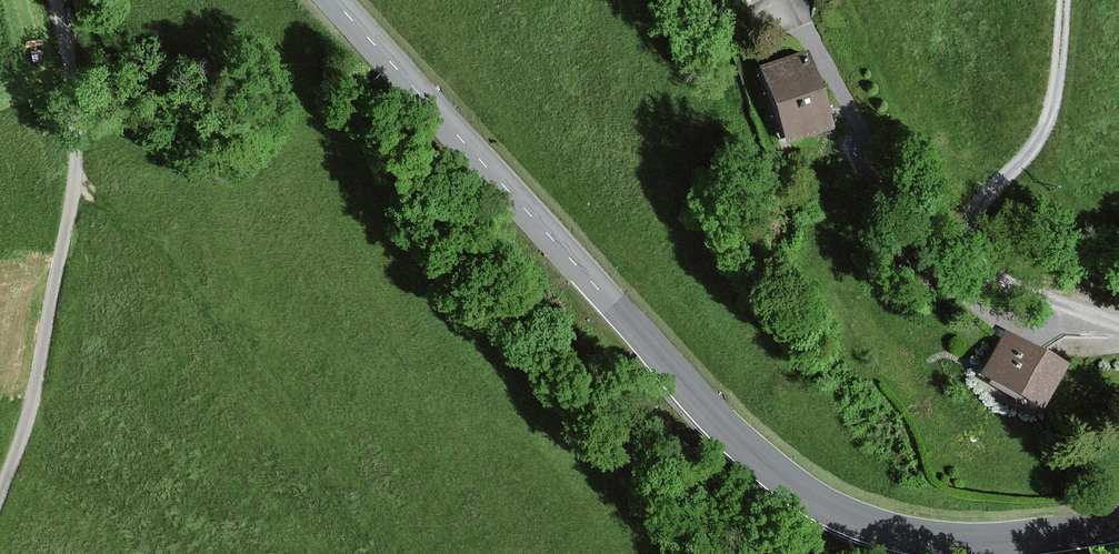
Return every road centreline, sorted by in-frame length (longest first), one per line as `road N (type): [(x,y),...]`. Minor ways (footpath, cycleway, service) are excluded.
road 1 (secondary): [(333,0),(708,408),(804,494),(876,527),(931,539),(1015,539),(1118,524)]
road 2 (unclassified): [(0,495),(35,388),(74,183),(74,103),(55,0)]
road 3 (track): [(803,34),(953,297),(985,321),(1023,330),(1057,329),(1083,311)]
road 4 (residential): [(1118,325),(994,276),(974,241),(981,202),(1026,150),(1049,108),(1066,0)]

